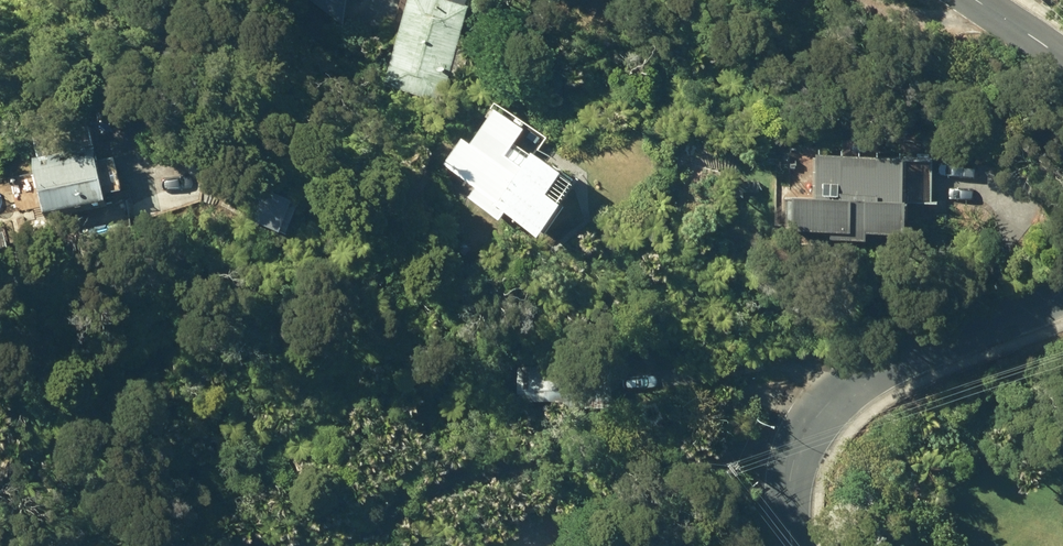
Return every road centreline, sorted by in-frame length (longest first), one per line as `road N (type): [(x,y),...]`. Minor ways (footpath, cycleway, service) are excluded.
road 1 (tertiary): [(1062,291),(871,373),(808,431),(789,480),(795,545)]

